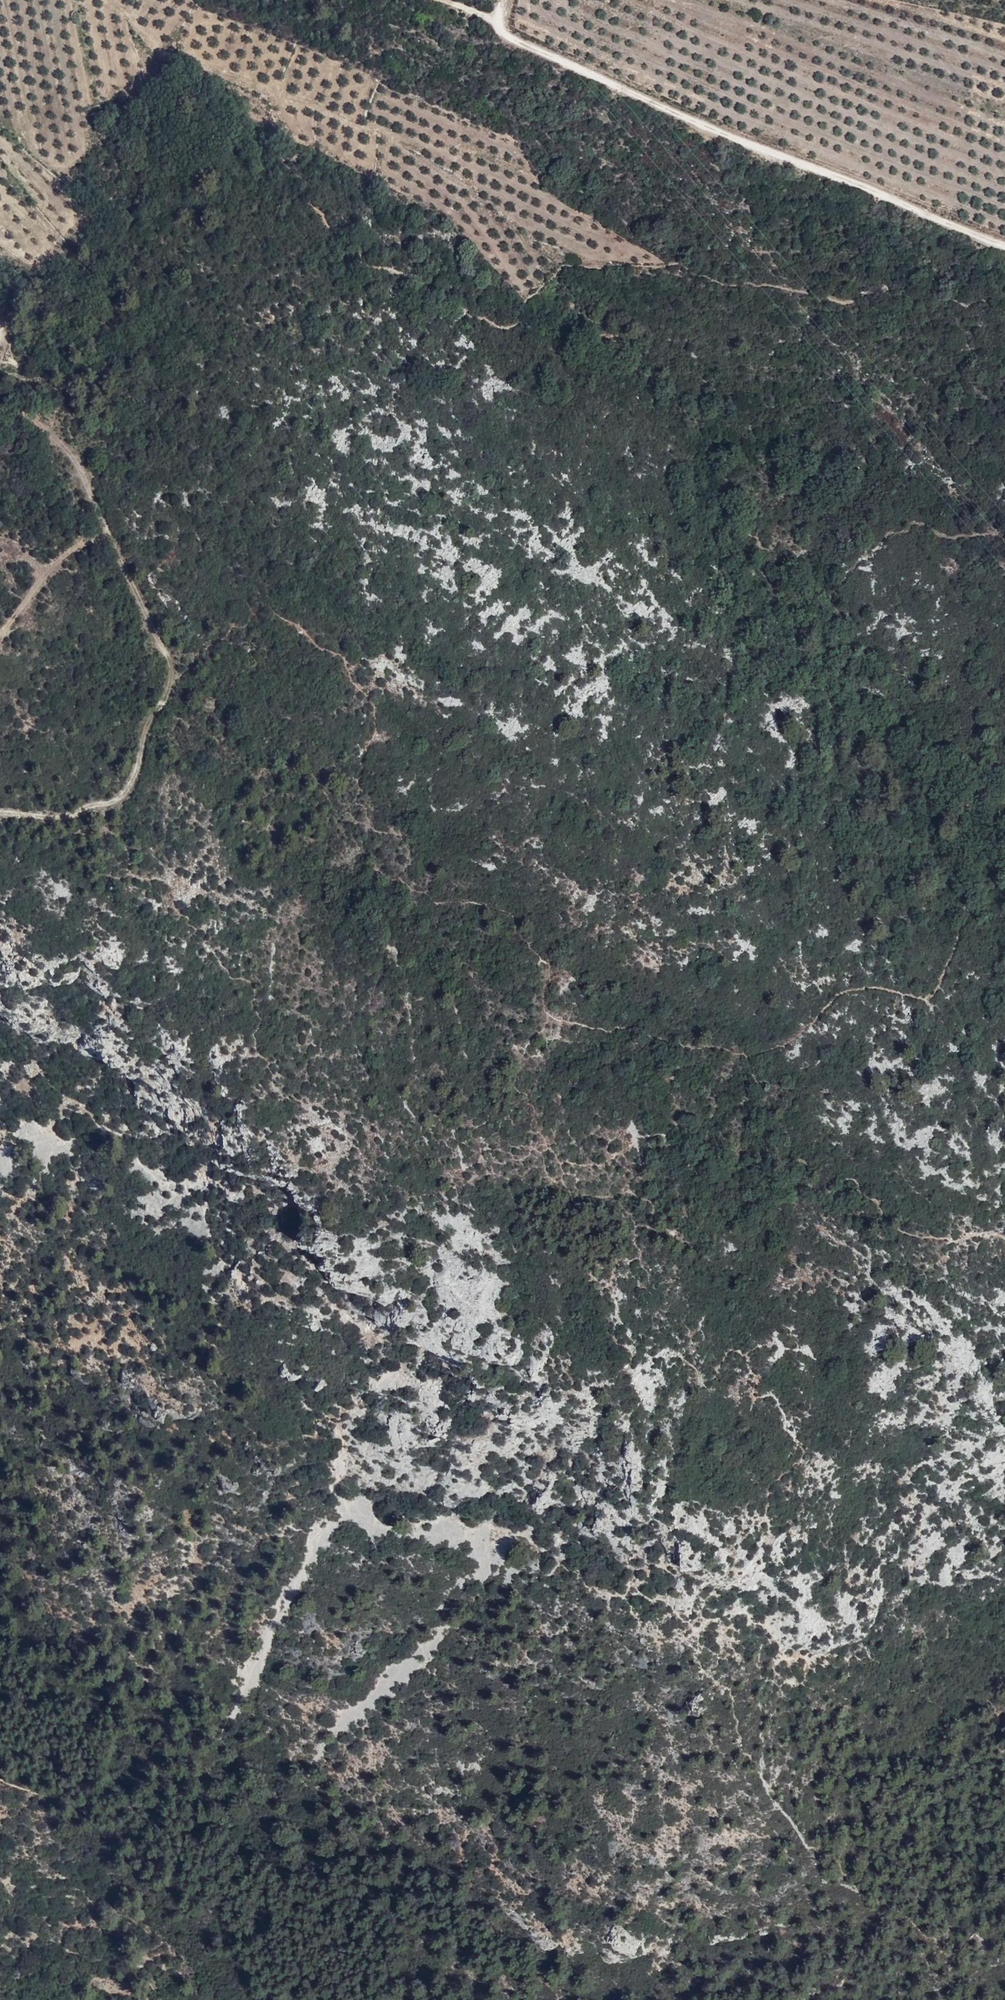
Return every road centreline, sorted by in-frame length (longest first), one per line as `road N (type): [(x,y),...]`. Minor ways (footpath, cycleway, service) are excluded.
road 1 (track): [(1004,248),(762,154),(533,51),(495,31),(498,0)]
road 2 (track): [(0,646),(46,581),(85,541),(108,532),(175,668)]
road 3 (track): [(175,668),(146,729),(132,788),(111,804),(82,810),(0,812)]
road 4 (track): [(108,532),(46,420),(0,402)]

